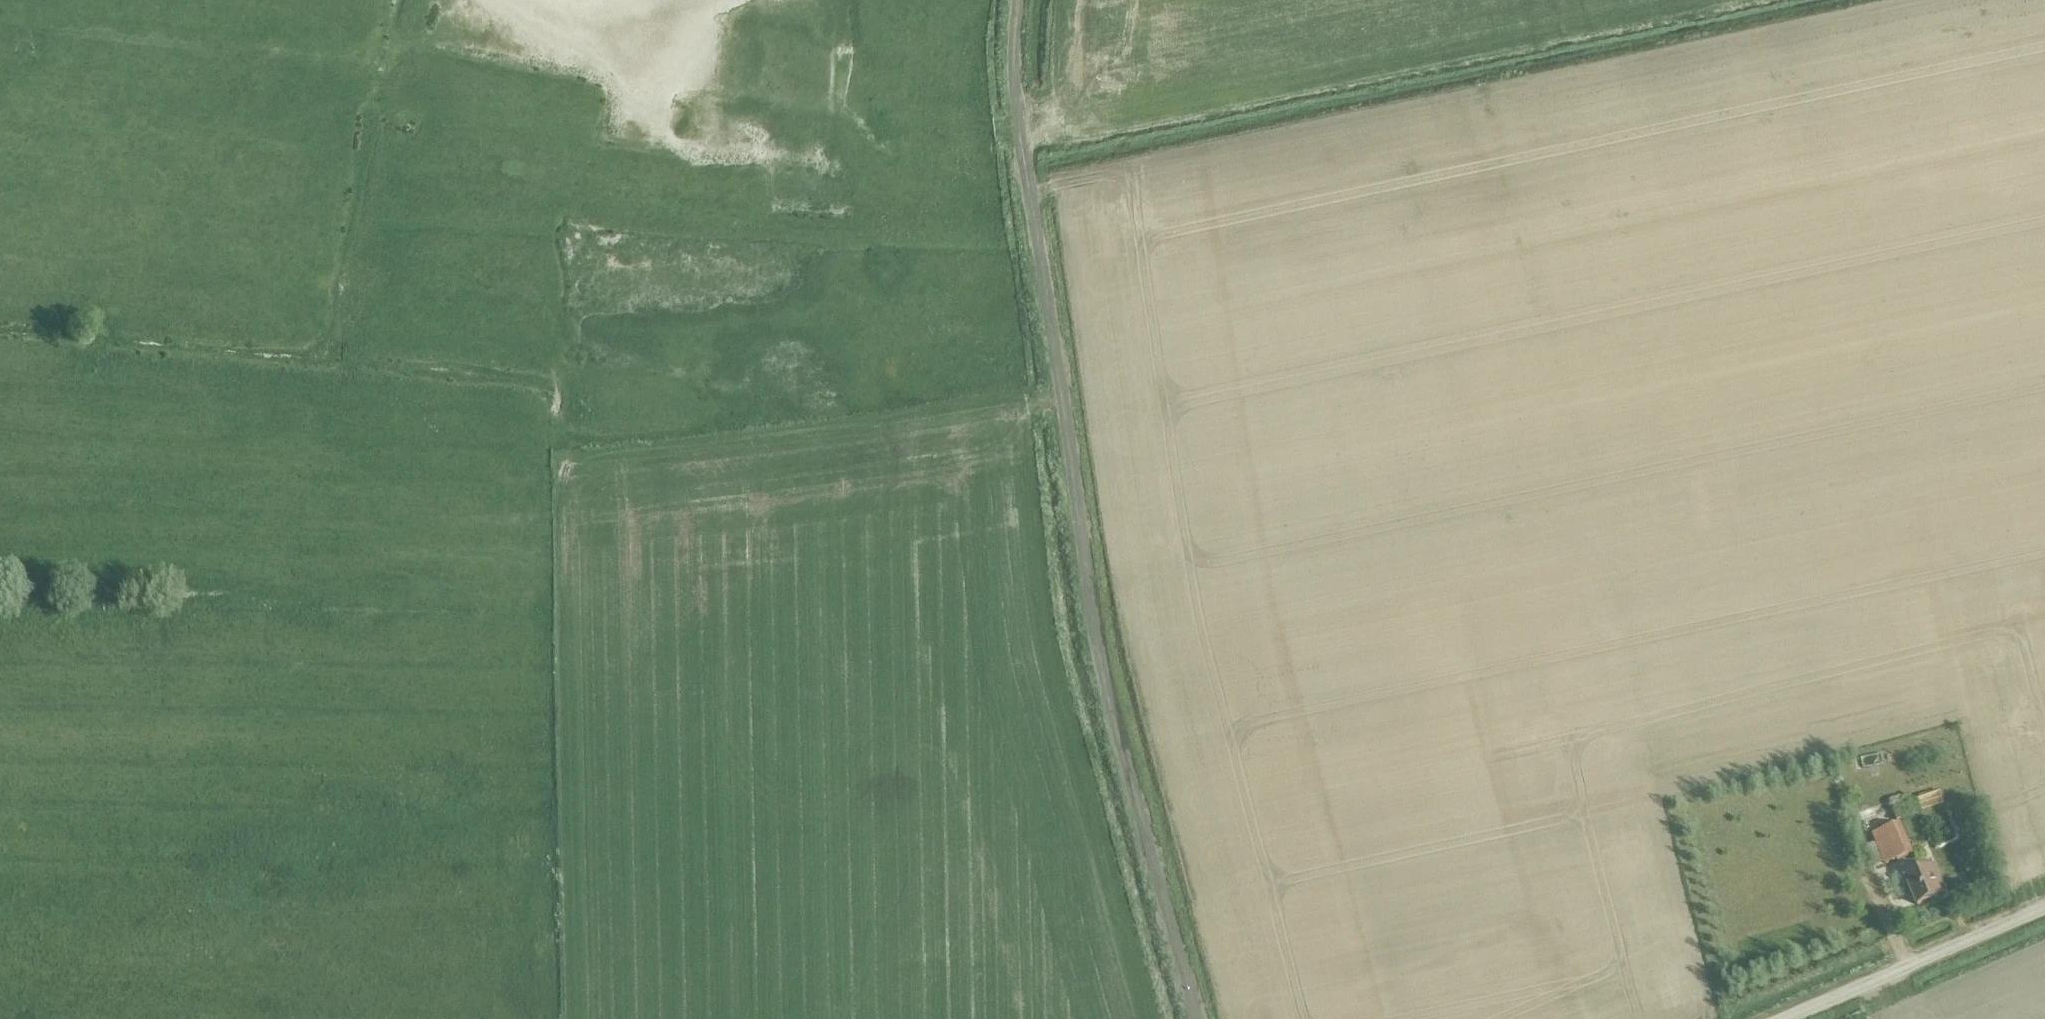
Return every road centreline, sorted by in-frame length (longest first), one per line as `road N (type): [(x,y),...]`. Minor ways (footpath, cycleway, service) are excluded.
road 1 (track): [(1193,1018),(1096,674),(1027,172),(1015,48),(1024,0)]
road 2 (unclassified): [(1799,1018),(2044,910)]

